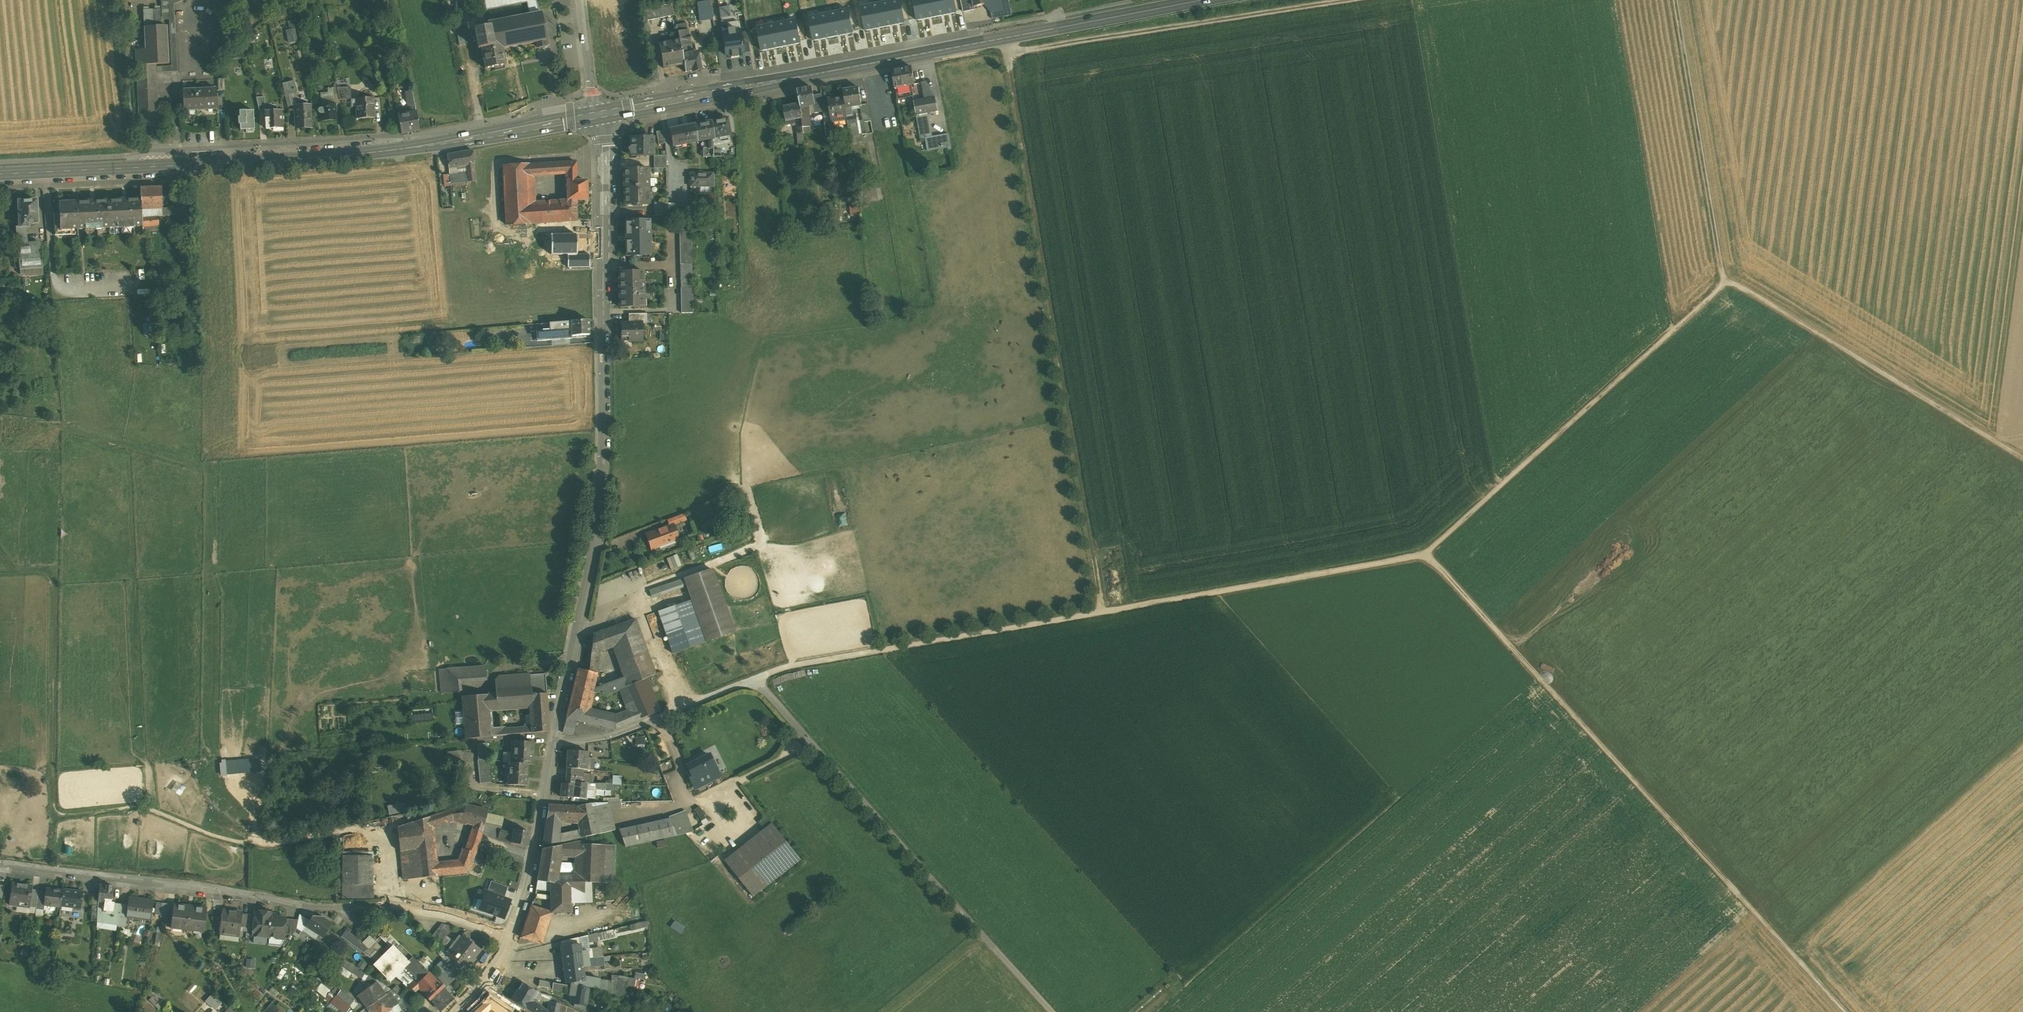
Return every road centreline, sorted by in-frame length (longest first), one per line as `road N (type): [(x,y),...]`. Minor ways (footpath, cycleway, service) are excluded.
road 1 (track): [(756,679),(821,659),(1427,555),(1727,280),(1676,0)]
road 2 (track): [(1102,612),(1007,52),(1342,0)]
road 3 (residential): [(510,939),(604,479),(597,114)]
road 4 (track): [(1427,555),(1849,1011)]
road 5 (secondary): [(597,114),(1204,0)]
road 6 (secondary): [(0,172),(370,152),(597,114)]
road 7 (residential): [(510,939),(440,913),(309,908),(0,864)]
road 8 (track): [(756,679),(1050,1011)]
road 9 (track): [(1727,280),(2022,458)]
road 10 (track): [(810,743),(690,802),(658,718)]
road 11 (track): [(555,742),(609,736),(756,679)]

